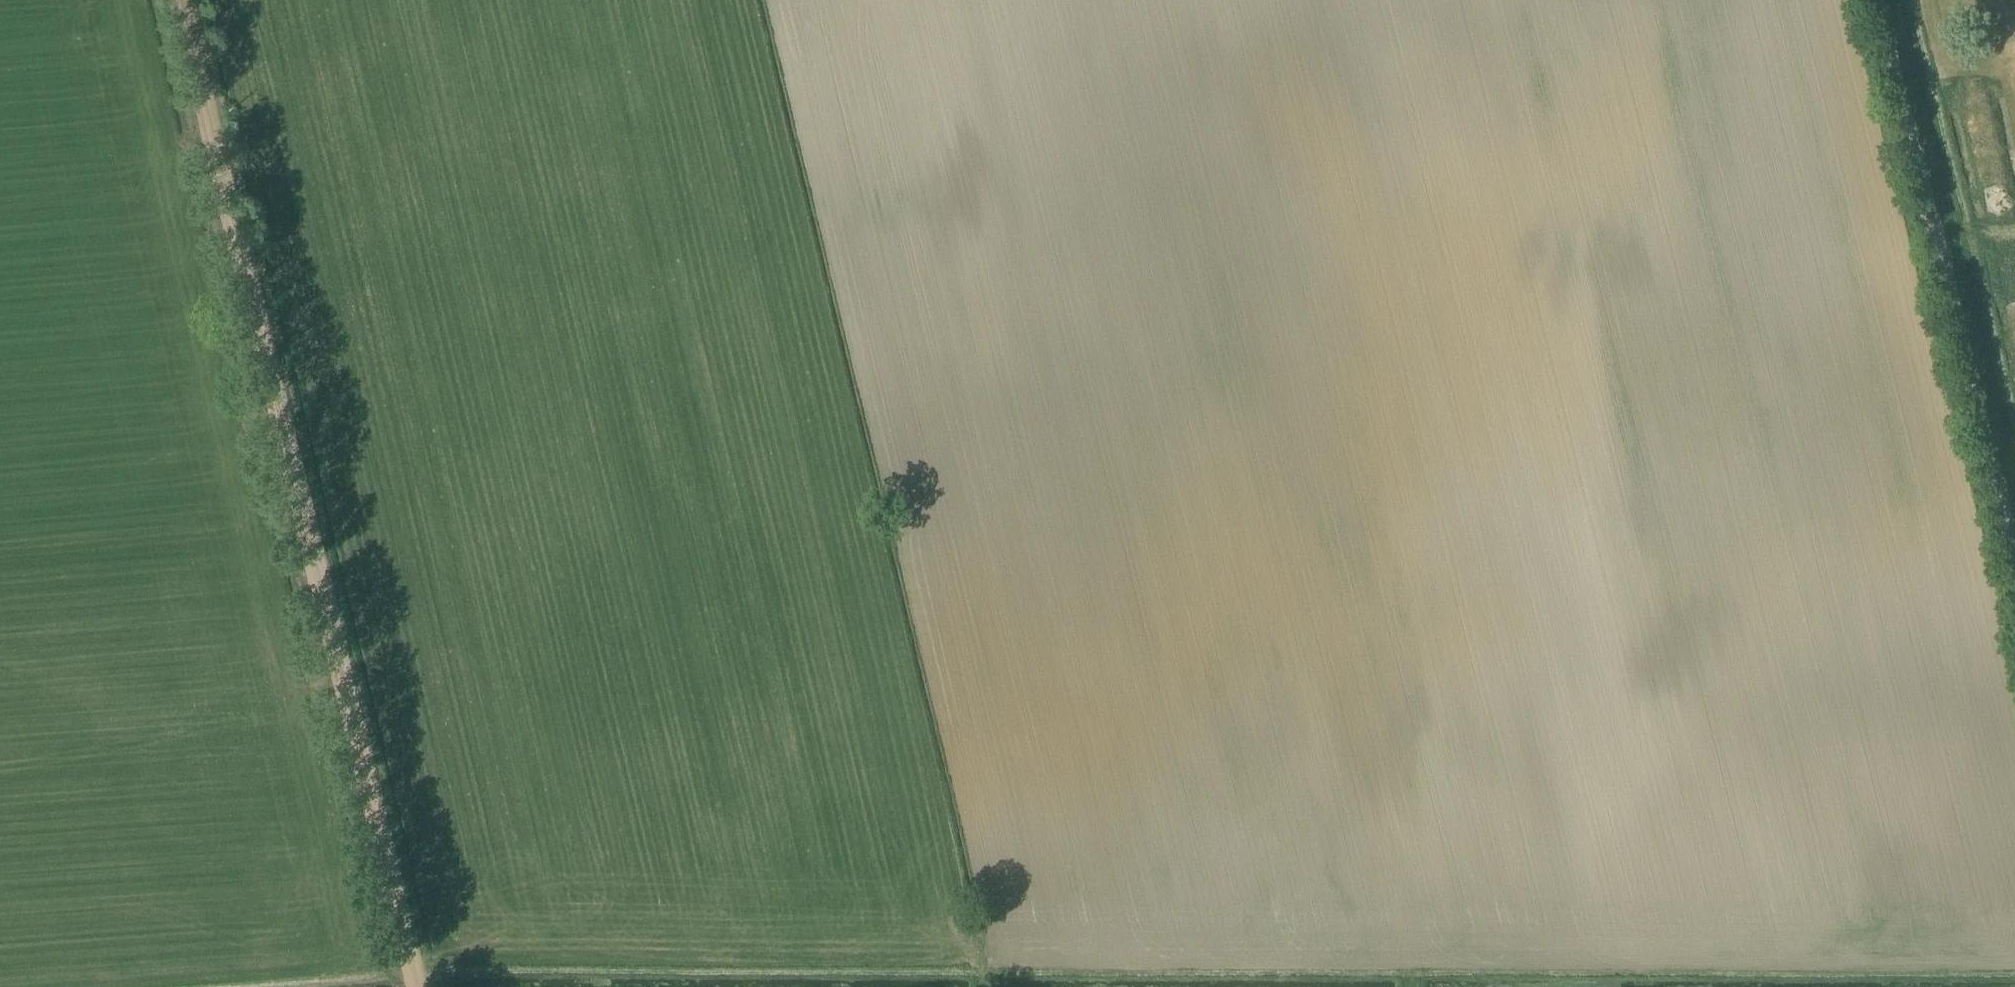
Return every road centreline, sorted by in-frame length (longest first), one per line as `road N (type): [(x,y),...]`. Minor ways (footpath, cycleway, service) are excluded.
road 1 (track): [(178,0),(420,986)]
road 2 (unclassified): [(2014,559),(1876,0)]

